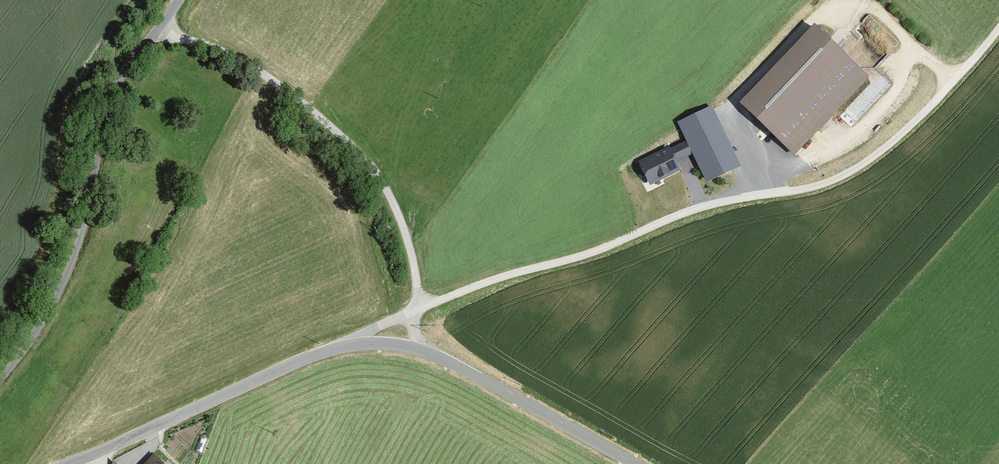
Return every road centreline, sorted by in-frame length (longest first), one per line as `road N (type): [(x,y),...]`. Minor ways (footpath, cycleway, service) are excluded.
road 1 (track): [(350,345),(417,310),(684,213),(826,183),(905,130),(998,28)]
road 2 (tertiary): [(632,463),(455,366),(377,344),(307,358),(68,463)]
road 3 (track): [(160,27),(255,66),(343,137),(390,190),(412,250),(414,330),(422,351)]
road 4 (unclassified): [(0,388),(59,301),(85,237),(119,86),(179,0)]

